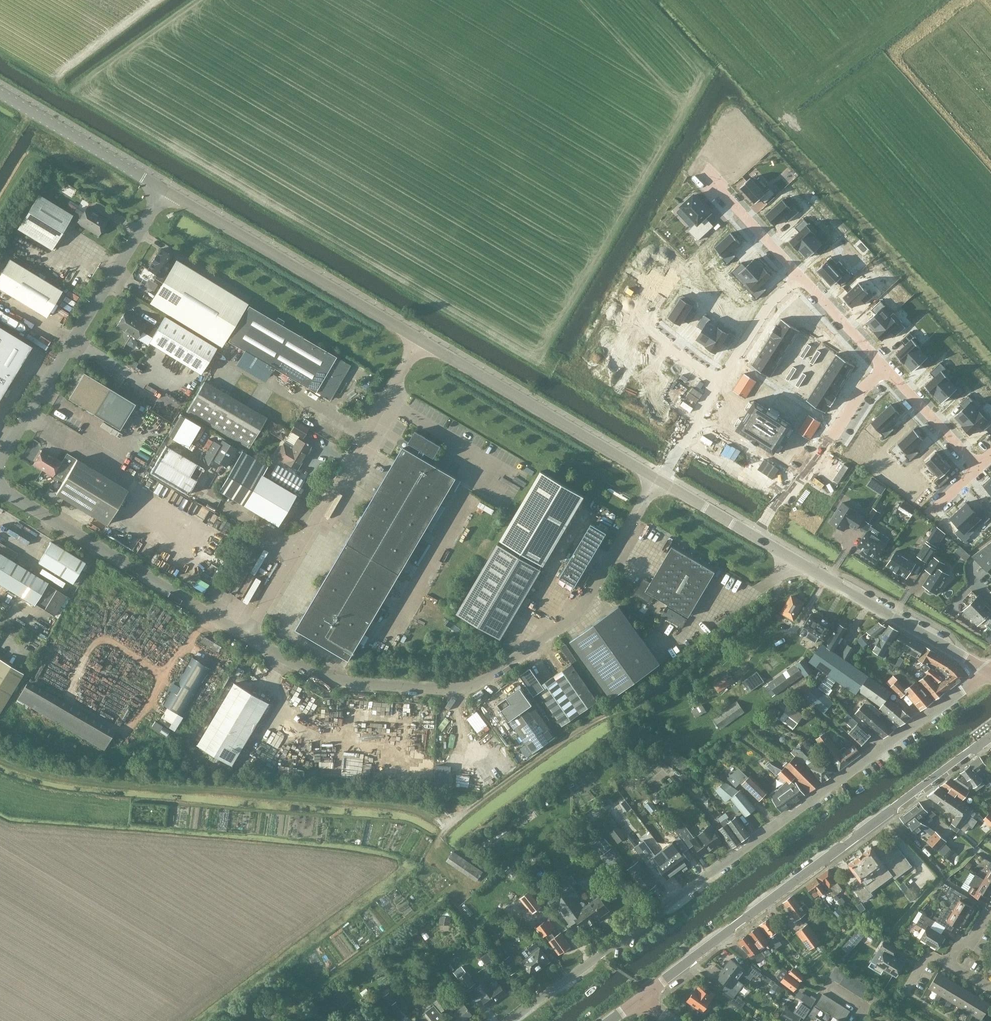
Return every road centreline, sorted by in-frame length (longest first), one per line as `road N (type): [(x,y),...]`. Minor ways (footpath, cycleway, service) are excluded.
road 1 (unclassified): [(655,480),(564,626),(467,691),(330,680),(245,635)]
road 2 (residential): [(599,956),(986,672)]
road 3 (track): [(437,845),(446,826),(771,599),(777,575)]
road 4 (tertiary): [(641,1000),(990,735)]
road 5 (unclassified): [(962,656),(655,480)]
road 6 (unclassified): [(245,635),(419,341)]
road 7 (unclassified): [(0,460),(164,191)]
road 8 (unclassified): [(419,341),(164,191)]
road 9 (unclassified): [(245,635),(0,486)]
road 10 (unclassified): [(655,480),(419,341)]
road 11 (unclassified): [(164,191),(0,94)]
road 12 (residential): [(799,278),(701,171)]
road 13 (residential): [(977,469),(881,367)]
road 14 (residential): [(719,380),(771,303),(799,278)]
road 15 (residential): [(719,380),(617,302)]
road 16 (residential): [(881,367),(799,278)]

